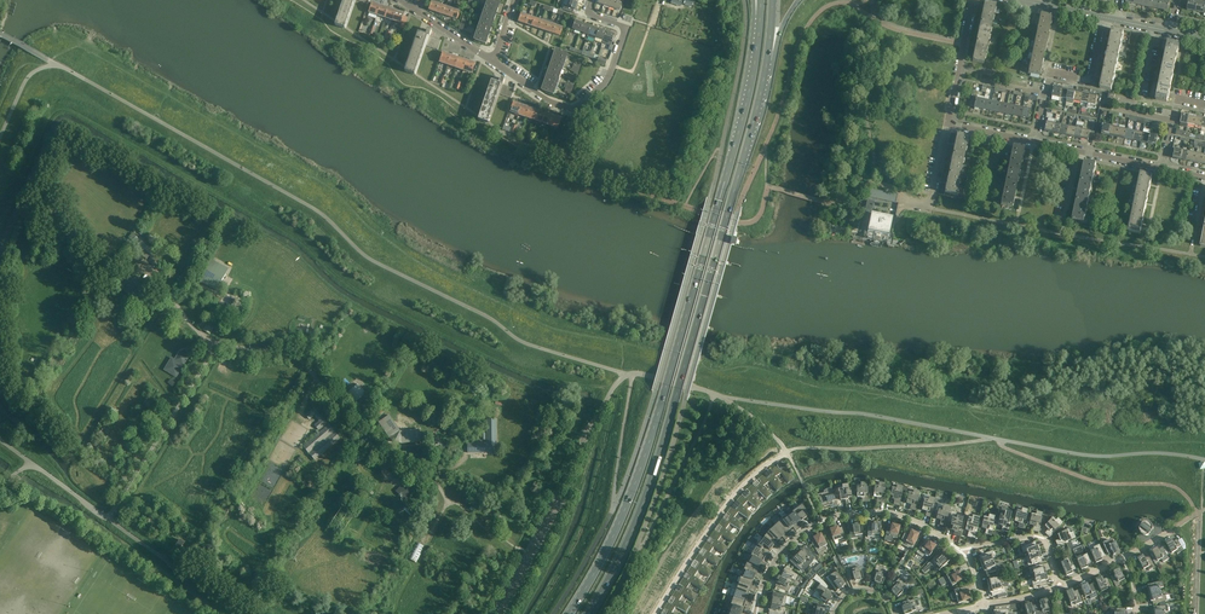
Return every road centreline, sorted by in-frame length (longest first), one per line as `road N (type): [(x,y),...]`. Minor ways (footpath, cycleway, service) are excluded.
road 1 (primary): [(760,14),(734,147),(652,433),(619,522),(569,613)]
road 2 (primary): [(588,613),(651,481),(767,62)]
road 3 (unclassified): [(214,346),(296,357),(385,458),(434,482),(452,503)]
road 4 (residential): [(960,551),(892,514),(838,516),(789,544),(758,595)]
road 5 (residential): [(657,613),(735,494),(787,452)]
road 6 (unclassified): [(108,520),(214,346)]
road 7 (unclassified): [(108,520),(240,613)]
road 8 (residential): [(575,108),(604,86),(628,28),(589,15),(591,0)]
road 9 (unclassified): [(495,613),(558,492)]
road 10 (unclassified): [(0,485),(31,463),(108,520)]
road 11 (residential): [(1058,586),(1045,540),(960,551)]
road 12 (residential): [(1176,526),(1058,586)]
road 13 (residential): [(948,123),(973,0)]
road 14 (residential): [(1046,94),(1052,73),(1089,81),(1103,17)]

